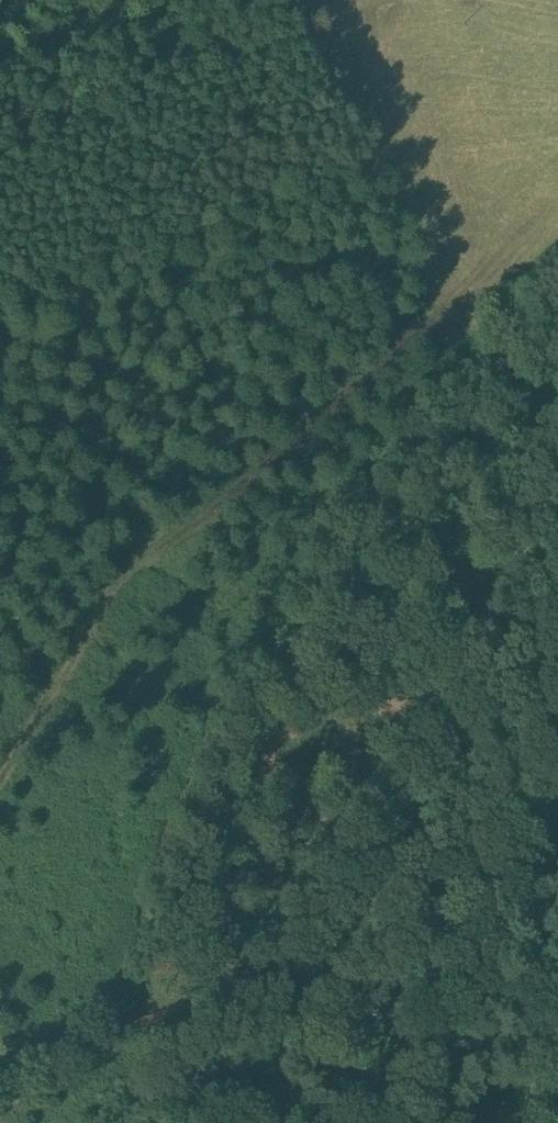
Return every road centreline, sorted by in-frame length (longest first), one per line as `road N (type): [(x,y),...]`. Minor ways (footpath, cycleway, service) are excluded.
road 1 (track): [(557,603),(339,934),(288,963),(0,1079)]

